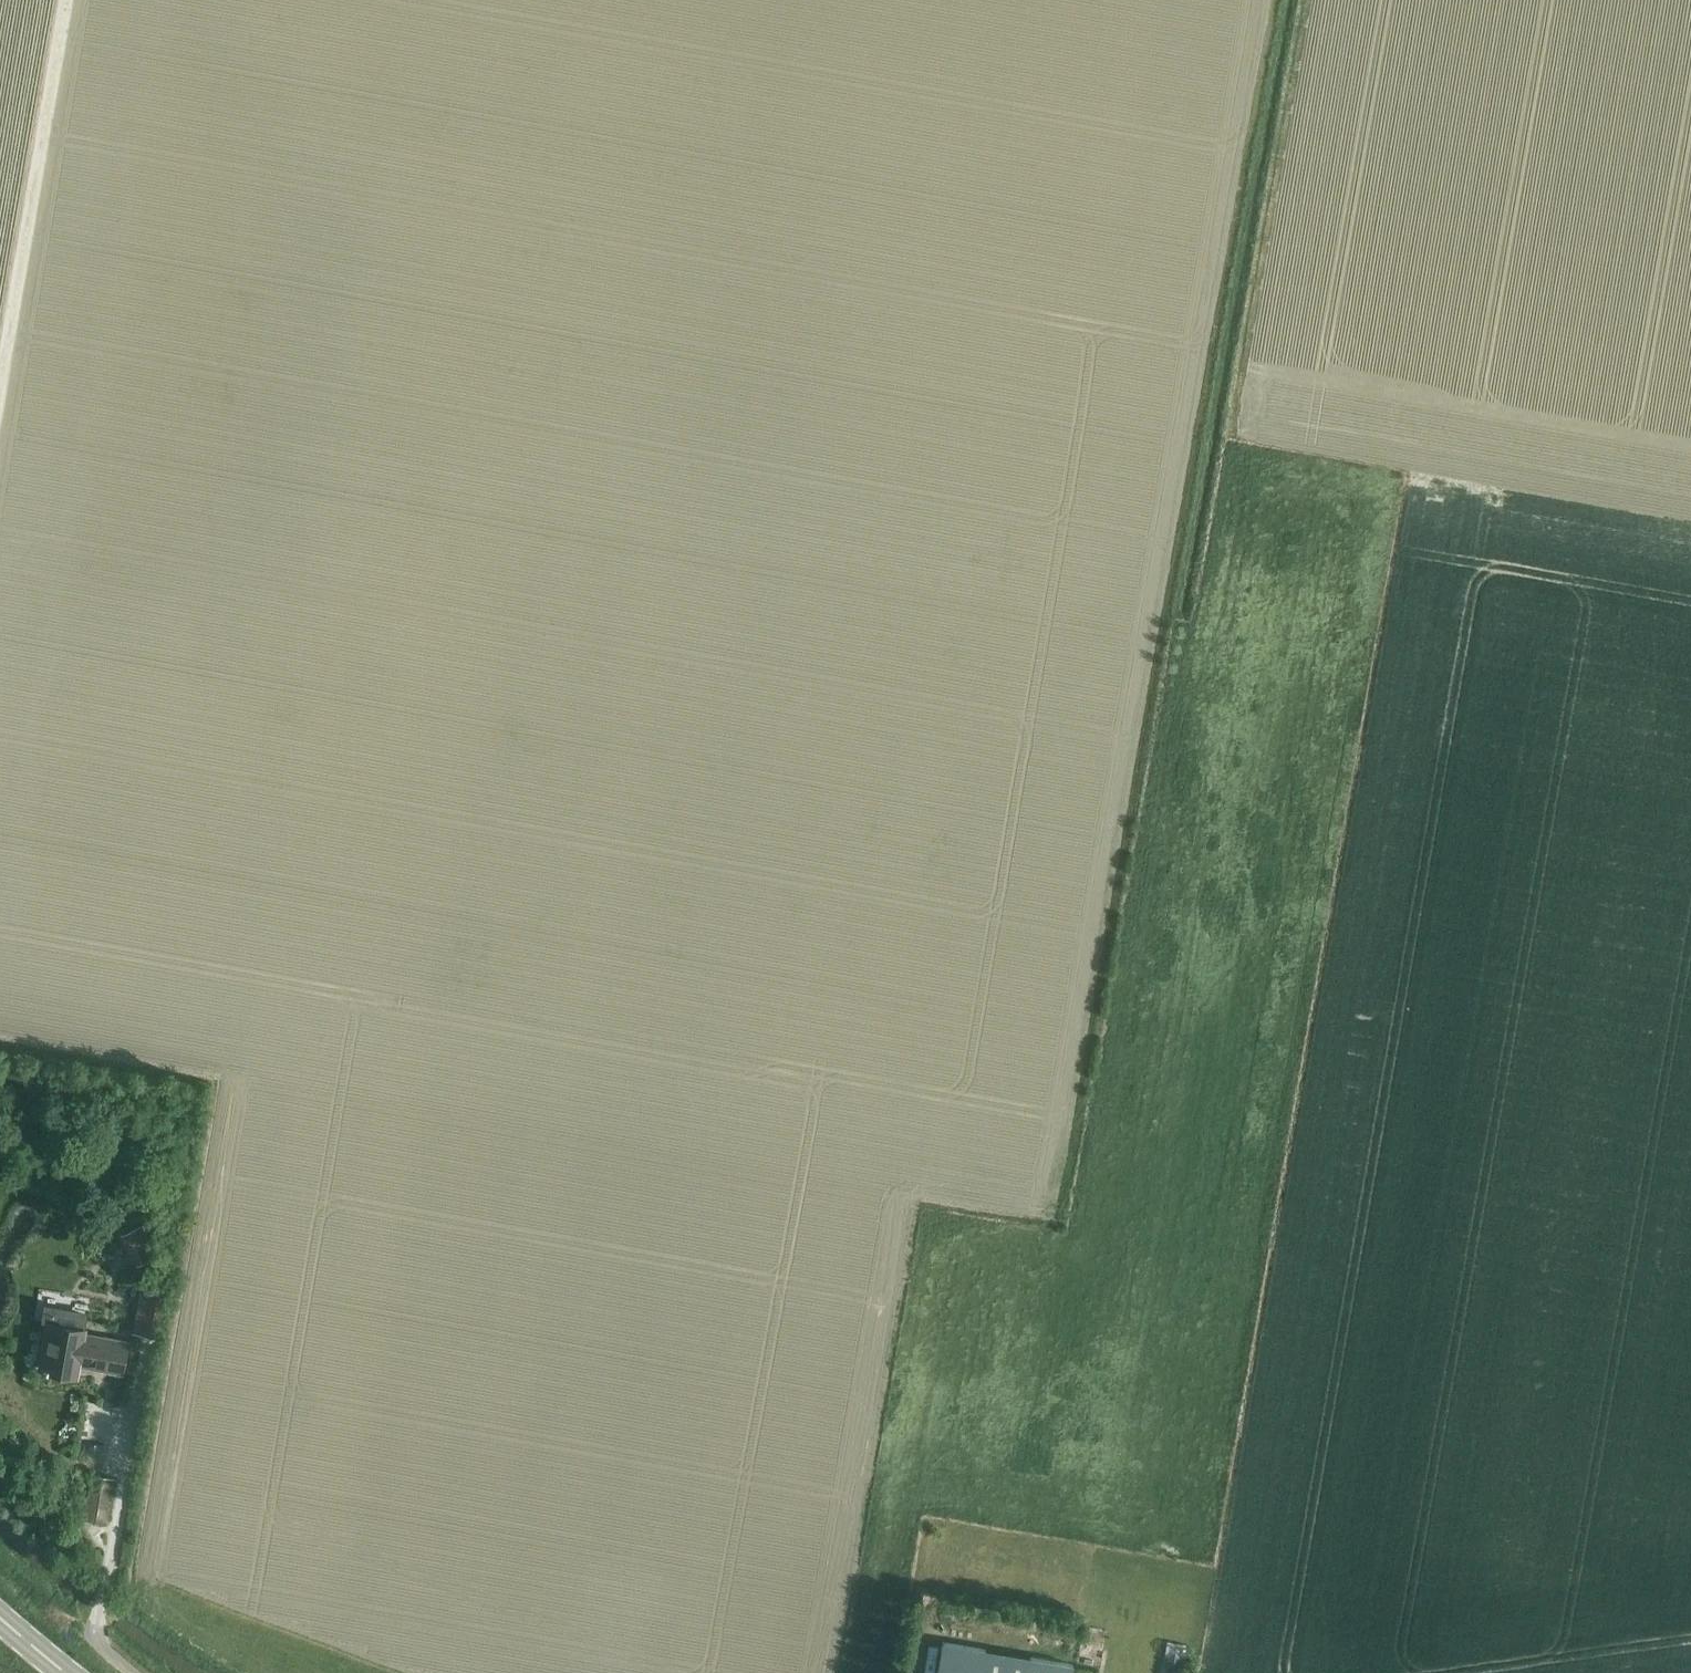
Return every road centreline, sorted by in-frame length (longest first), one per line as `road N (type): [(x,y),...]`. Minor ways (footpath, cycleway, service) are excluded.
road 1 (track): [(0,366),(62,0)]

